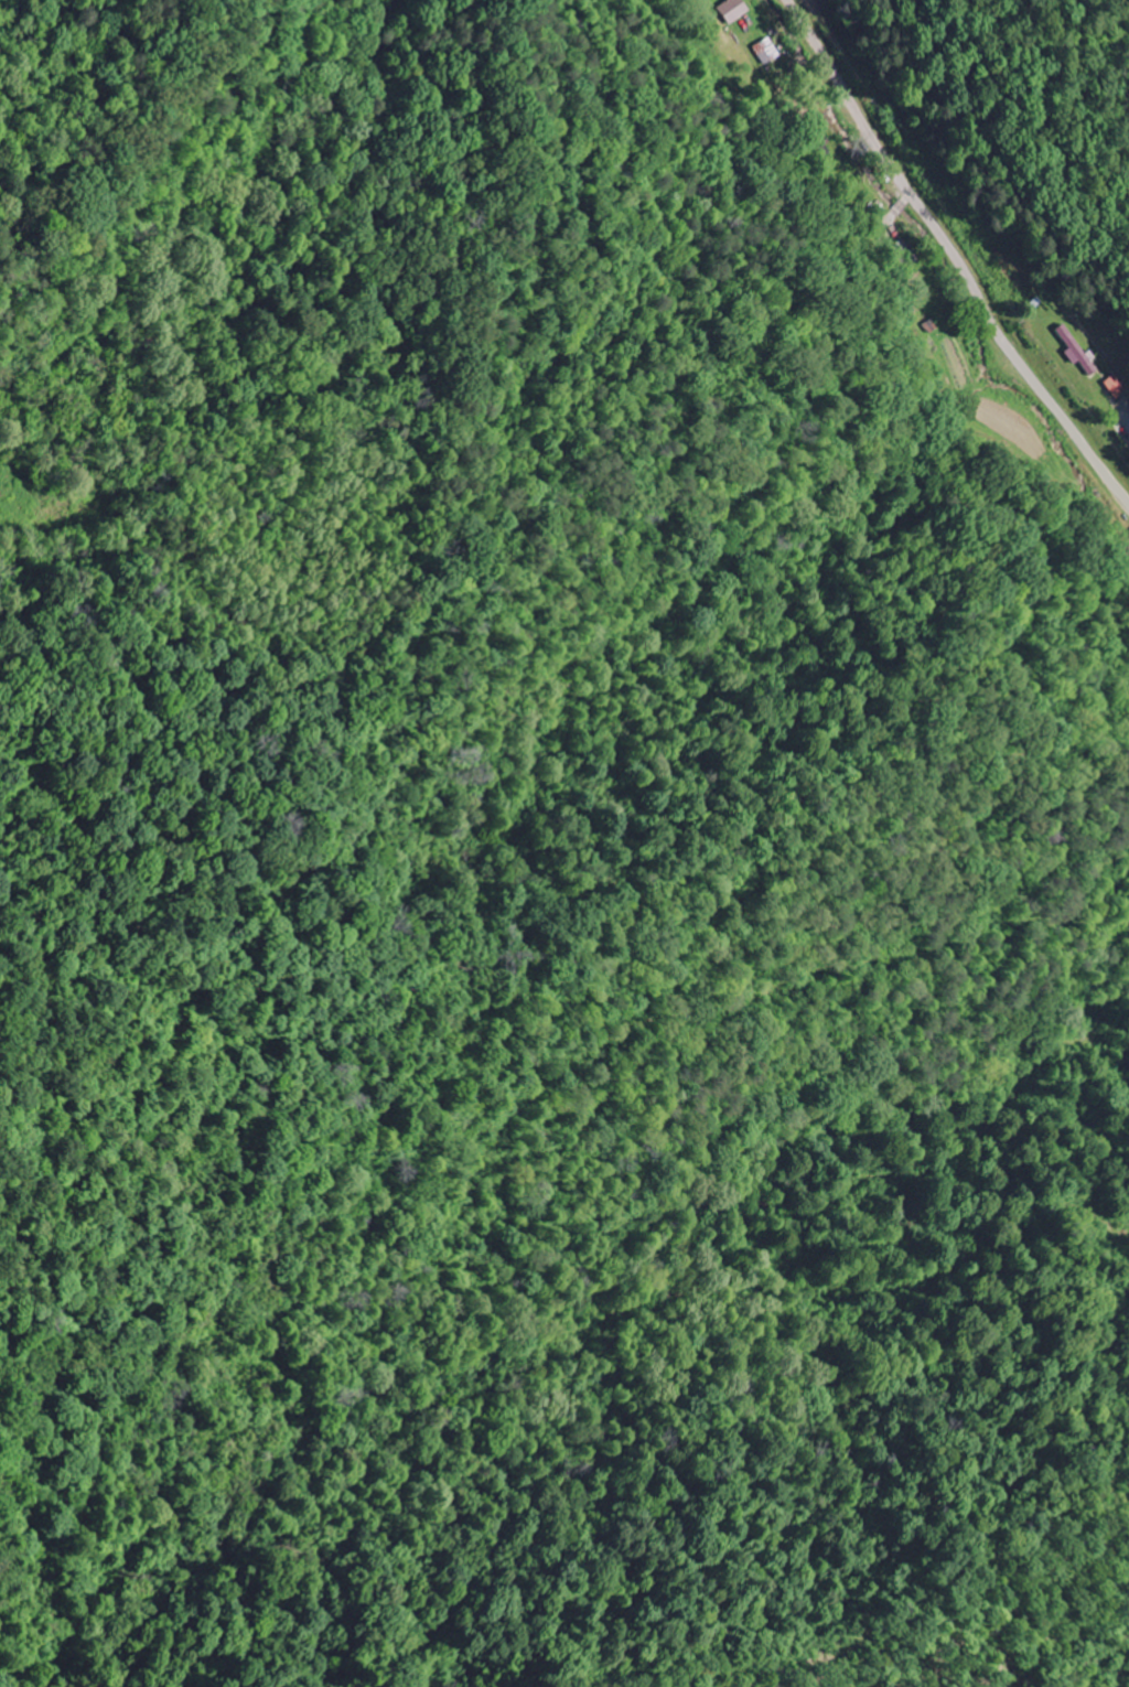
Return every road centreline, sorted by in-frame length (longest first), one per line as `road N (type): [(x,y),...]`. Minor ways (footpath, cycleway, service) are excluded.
road 1 (residential): [(1128,499),(1013,353),(790,0)]

